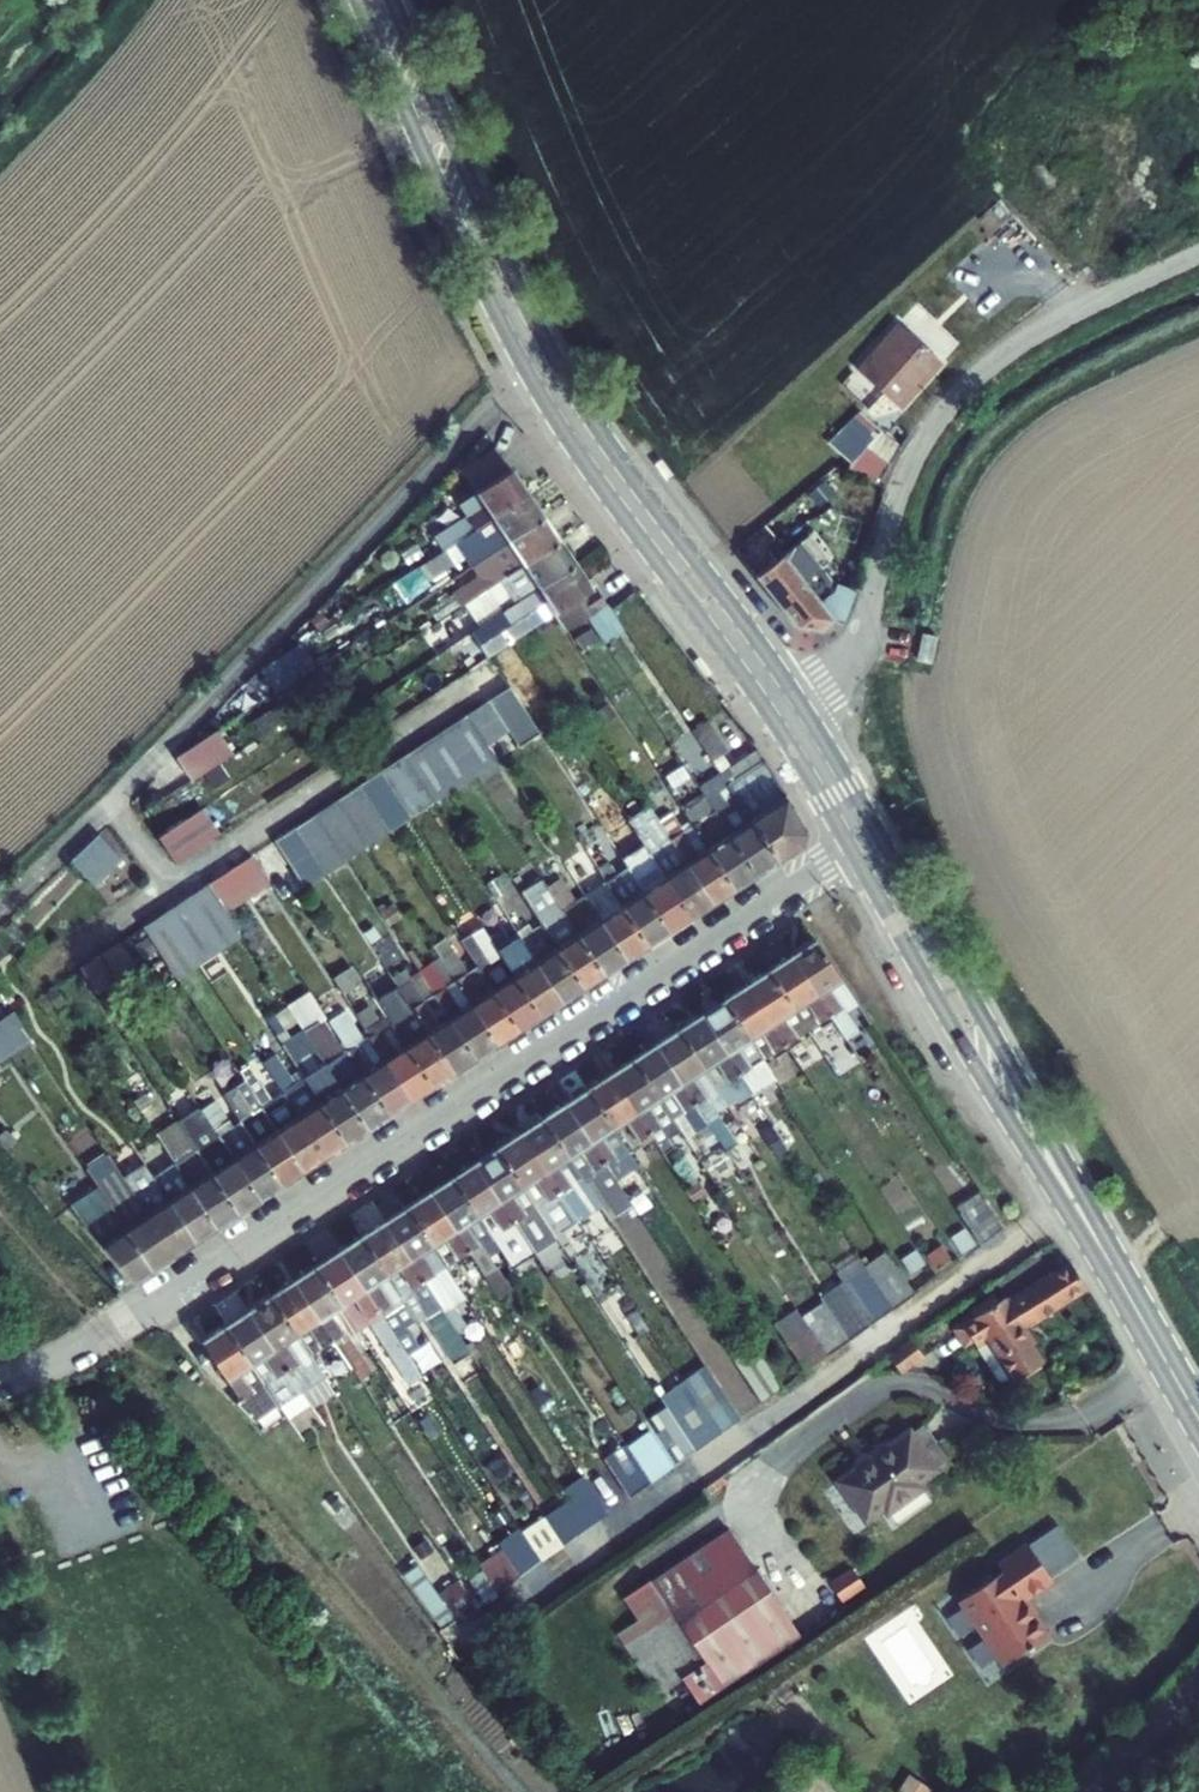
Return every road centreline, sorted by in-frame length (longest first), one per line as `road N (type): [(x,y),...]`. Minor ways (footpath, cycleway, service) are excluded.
road 1 (secondary): [(368,0),(533,365),(866,842)]
road 2 (residential): [(866,842),(104,1334)]
road 3 (secondary): [(866,842),(1104,1254)]
road 4 (secondary): [(1198,1421),(1104,1254)]

